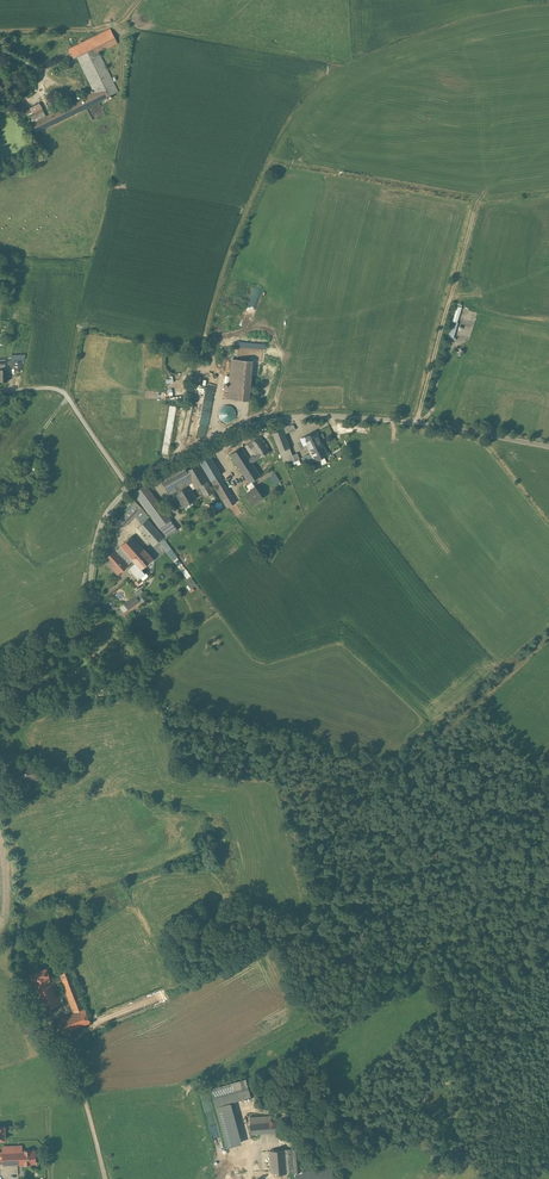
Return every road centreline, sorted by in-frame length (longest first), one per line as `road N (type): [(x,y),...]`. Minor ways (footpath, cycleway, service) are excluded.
road 1 (track): [(548,636),(307,857),(311,904),(267,939),(261,958)]
road 2 (unclassified): [(129,487),(178,456),(282,418),(334,415),(548,447)]
road 3 (track): [(178,456),(228,252),(270,161)]
road 4 (unclassified): [(0,699),(72,643),(98,530),(129,487)]
road 5 (track): [(417,425),(481,194)]
road 6 (unclassified): [(129,487),(68,397),(56,389),(0,390)]
road 7 (track): [(138,0),(105,27),(0,32)]

